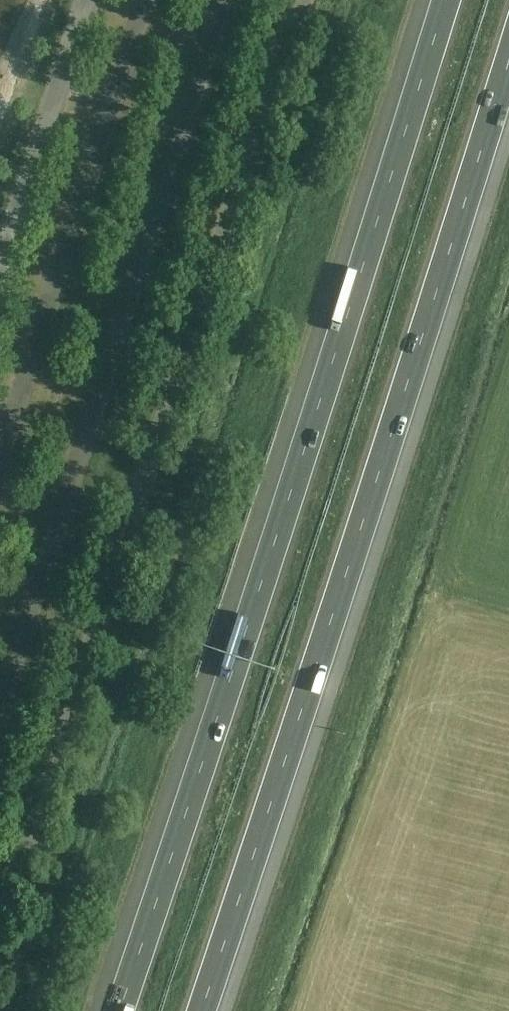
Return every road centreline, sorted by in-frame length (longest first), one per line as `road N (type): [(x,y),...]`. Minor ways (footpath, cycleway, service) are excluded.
road 1 (motorway): [(435,0),(109,1010)]
road 2 (motorway): [(205,1010),(508,64)]

